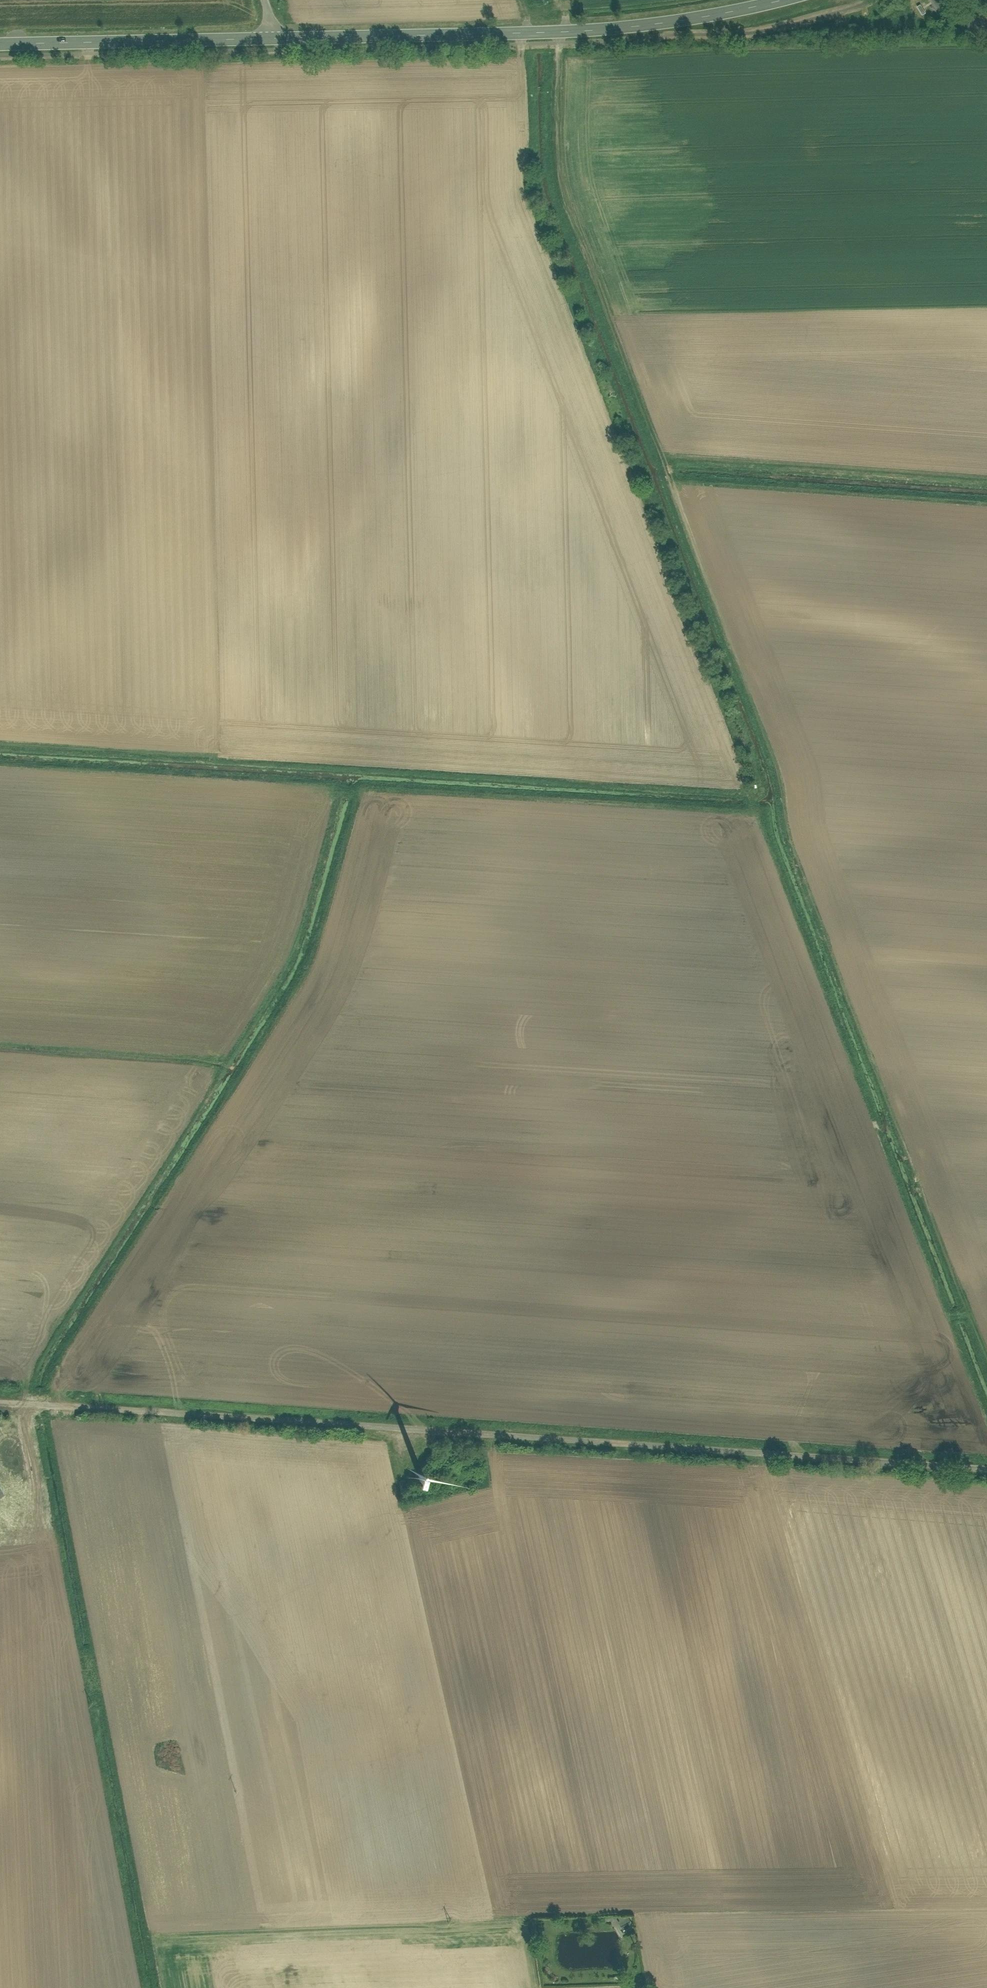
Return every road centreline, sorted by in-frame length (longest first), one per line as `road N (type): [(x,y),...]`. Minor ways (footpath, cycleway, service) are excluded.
road 1 (unclassified): [(986,1468),(0,1398)]
road 2 (secondary): [(778,0),(570,31),(272,38)]
road 3 (secondary): [(272,38),(0,45)]

